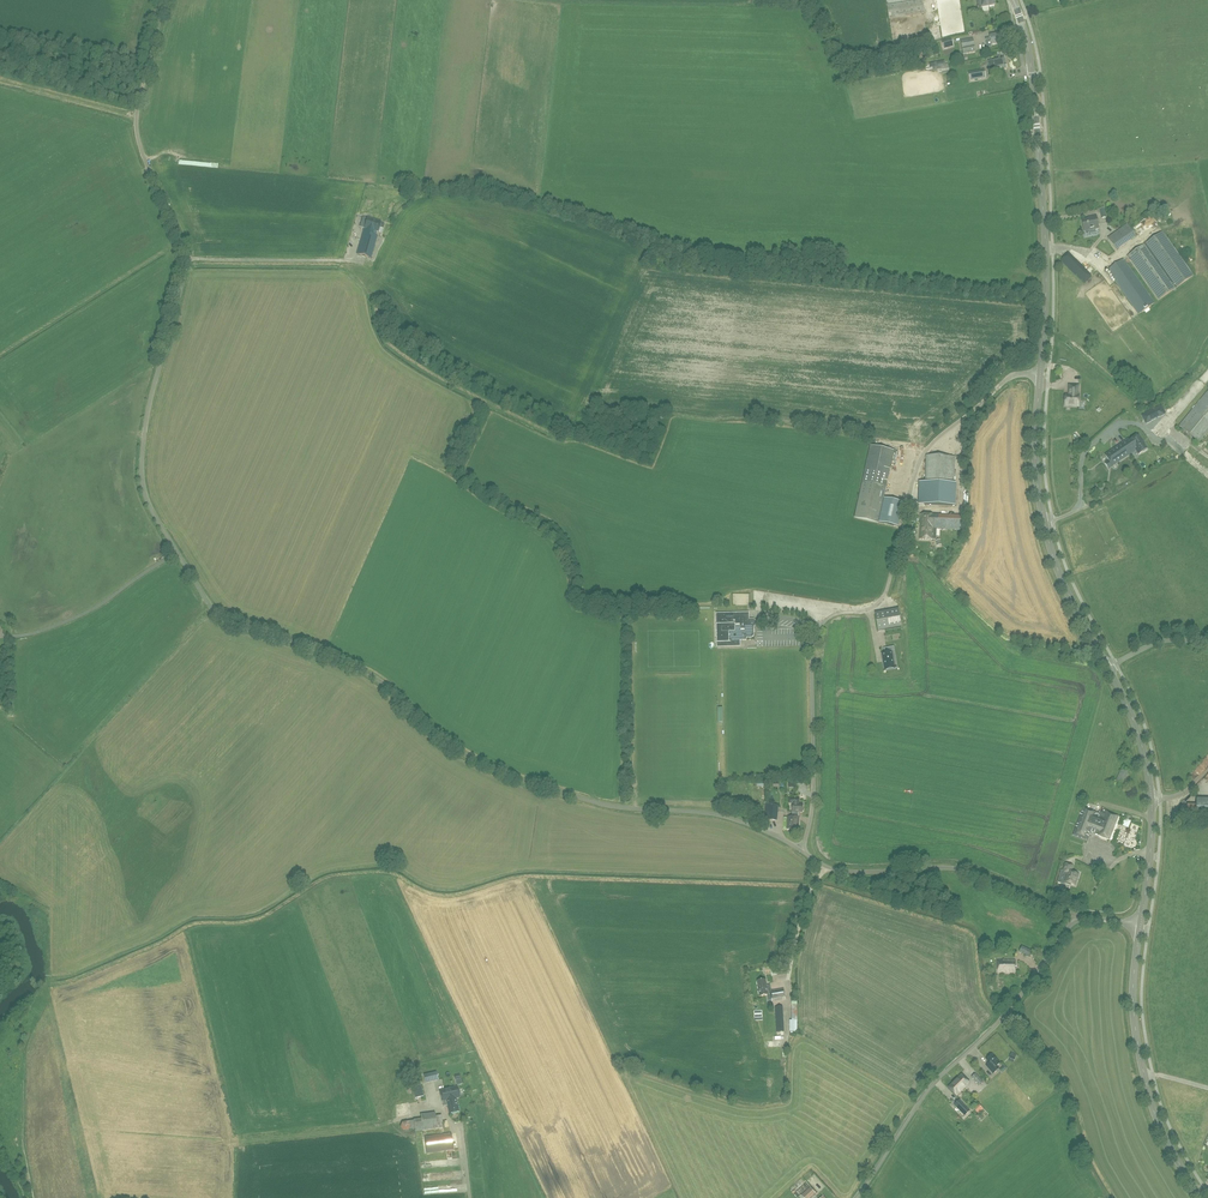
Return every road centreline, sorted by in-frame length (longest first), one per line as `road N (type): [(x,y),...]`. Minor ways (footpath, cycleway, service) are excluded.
road 1 (unclassified): [(800,850),(722,816),(607,805),(500,772),(440,738),(367,673),(211,607),(142,481),(149,406),(186,263),(136,126),(164,0)]
road 2 (tertiary): [(1040,375),(1044,219),(1031,68),(1013,0)]
road 3 (unclassified): [(856,1197),(926,1091),(1009,1011),(1076,916)]
road 4 (unclassified): [(800,850),(813,801),(815,635),(831,616),(879,602),(897,549)]
road 5 (tertiary): [(1107,667),(1047,533),(1036,470),(1040,375)]
road 6 (unclassified): [(1076,916),(962,870),(842,871),(800,850)]
road 7 (tertiary): [(1201,1197),(1159,1125),(1138,1049),(1133,988),(1140,926)]
road 8 (tertiary): [(1140,926),(1151,799),(1136,729),(1107,667)]
road 9 (track): [(136,115),(0,80)]

